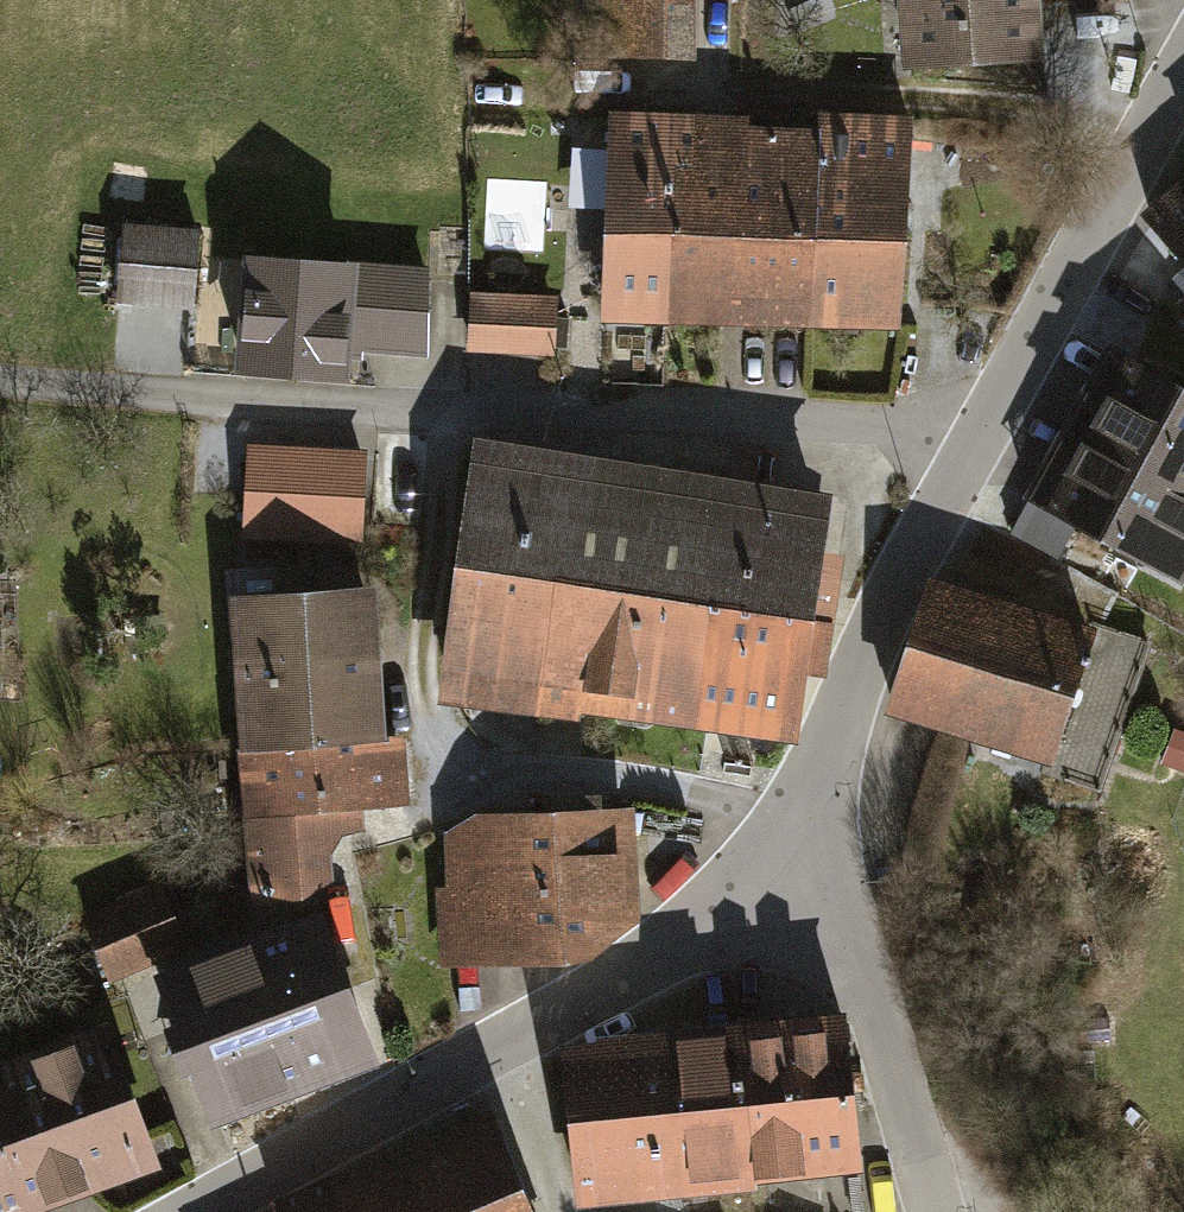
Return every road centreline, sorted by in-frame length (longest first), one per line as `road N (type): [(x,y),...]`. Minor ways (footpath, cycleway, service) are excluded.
road 1 (tertiary): [(818,862),(859,692),(975,446),(1183,64)]
road 2 (tertiary): [(194,1211),(818,862)]
road 3 (track): [(1146,133),(1066,115),(735,89)]
road 4 (tertiary): [(818,862),(937,1211)]

